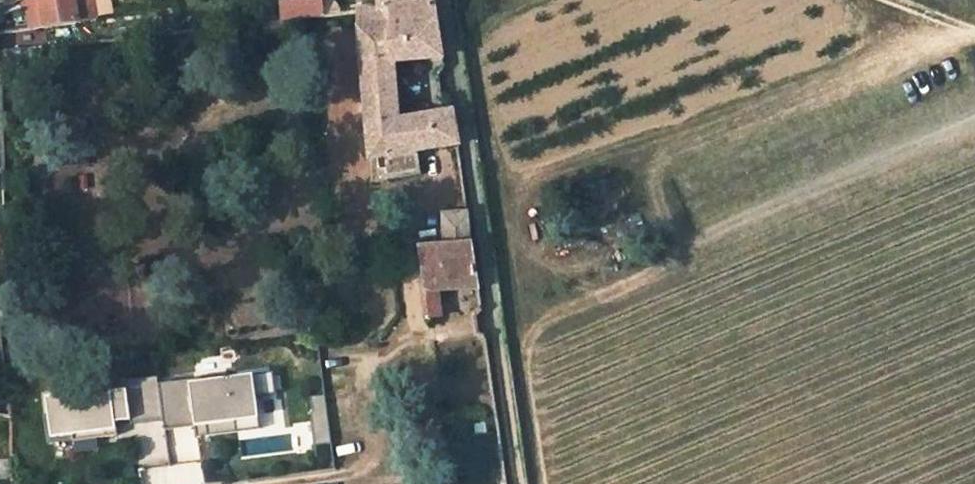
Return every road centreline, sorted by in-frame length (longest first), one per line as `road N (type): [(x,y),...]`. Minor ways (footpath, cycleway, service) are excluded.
road 1 (track): [(493,323),(517,483)]

